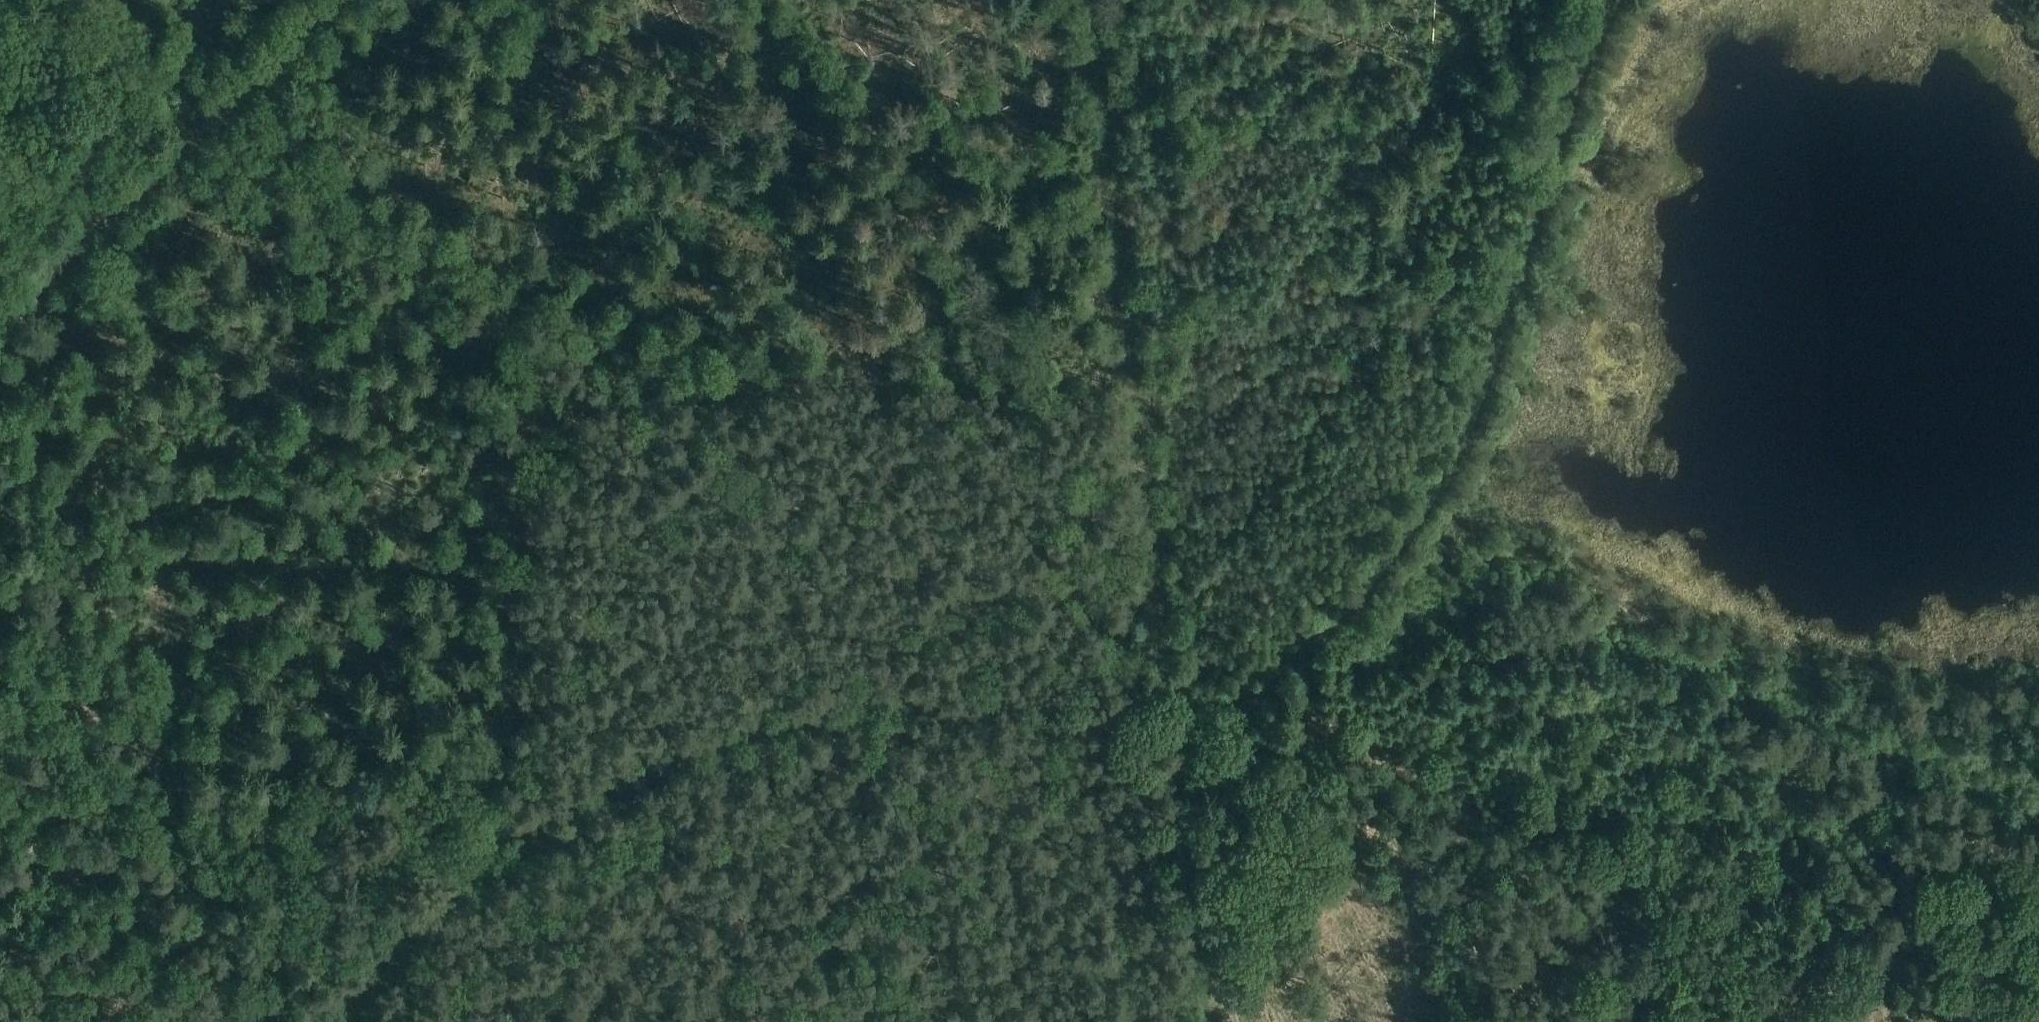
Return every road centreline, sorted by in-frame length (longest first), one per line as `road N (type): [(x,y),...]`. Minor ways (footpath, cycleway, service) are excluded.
road 1 (track): [(318,1021),(501,848),(595,784),(703,742),(793,720),(910,706),(1193,721)]
road 2 (track): [(343,0),(0,341)]

